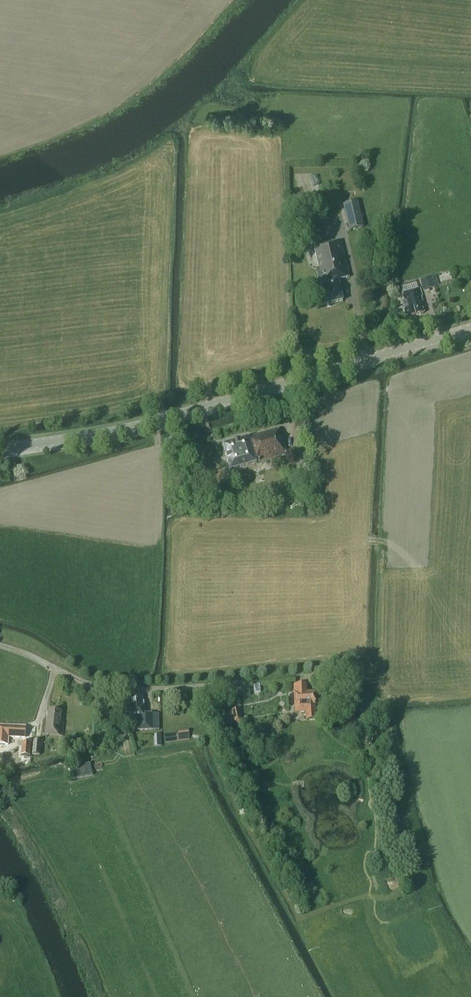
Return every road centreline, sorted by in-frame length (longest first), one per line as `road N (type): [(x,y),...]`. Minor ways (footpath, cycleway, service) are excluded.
road 1 (tertiary): [(0,448),(105,434),(470,327)]
road 2 (residential): [(0,645),(97,685),(160,687)]

